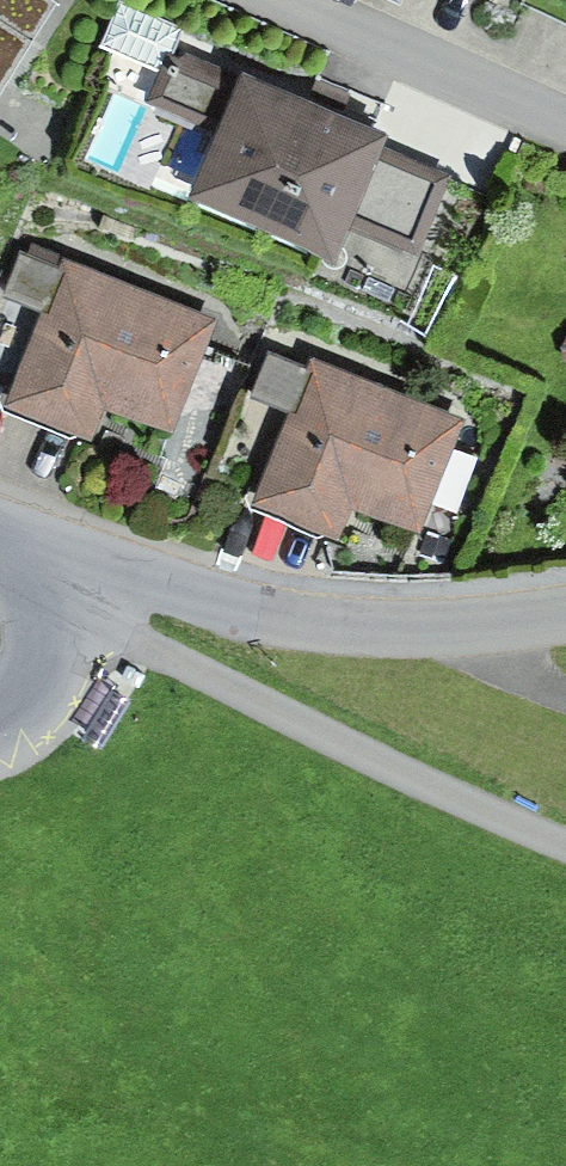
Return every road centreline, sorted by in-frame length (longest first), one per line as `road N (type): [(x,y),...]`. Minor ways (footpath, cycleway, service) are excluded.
road 1 (tertiary): [(0,538),(246,616),(408,629),(565,616)]
road 2 (track): [(77,561),(136,641),(565,837)]
road 3 (residential): [(565,129),(276,0)]

